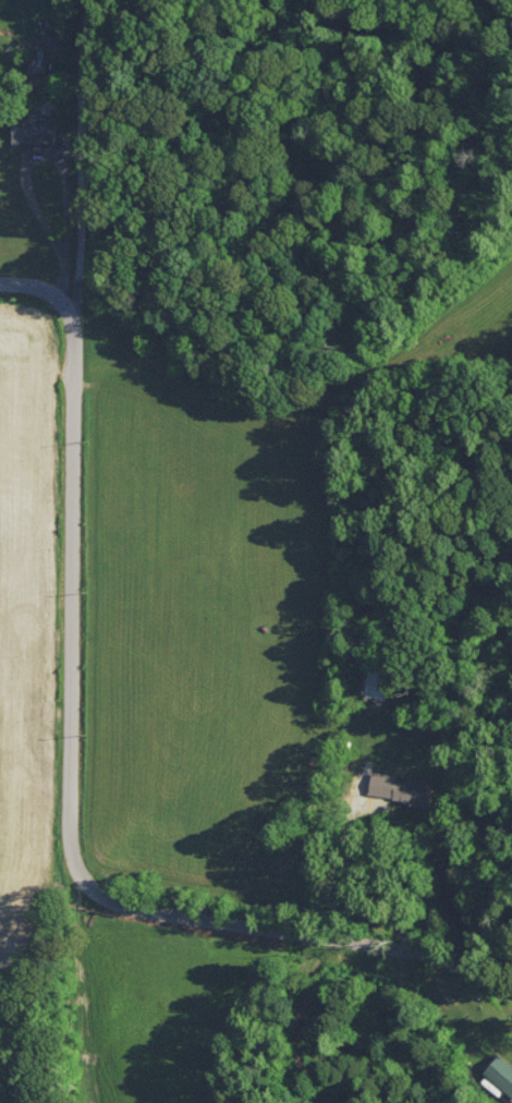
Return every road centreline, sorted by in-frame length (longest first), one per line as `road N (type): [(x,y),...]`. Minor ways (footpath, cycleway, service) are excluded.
road 1 (residential): [(511,992),(363,942),(219,925),(136,910),(94,893),(71,848),(70,302)]
road 2 (residential): [(70,302),(90,0)]
road 3 (residential): [(403,812),(427,824),(446,852),(471,980)]

